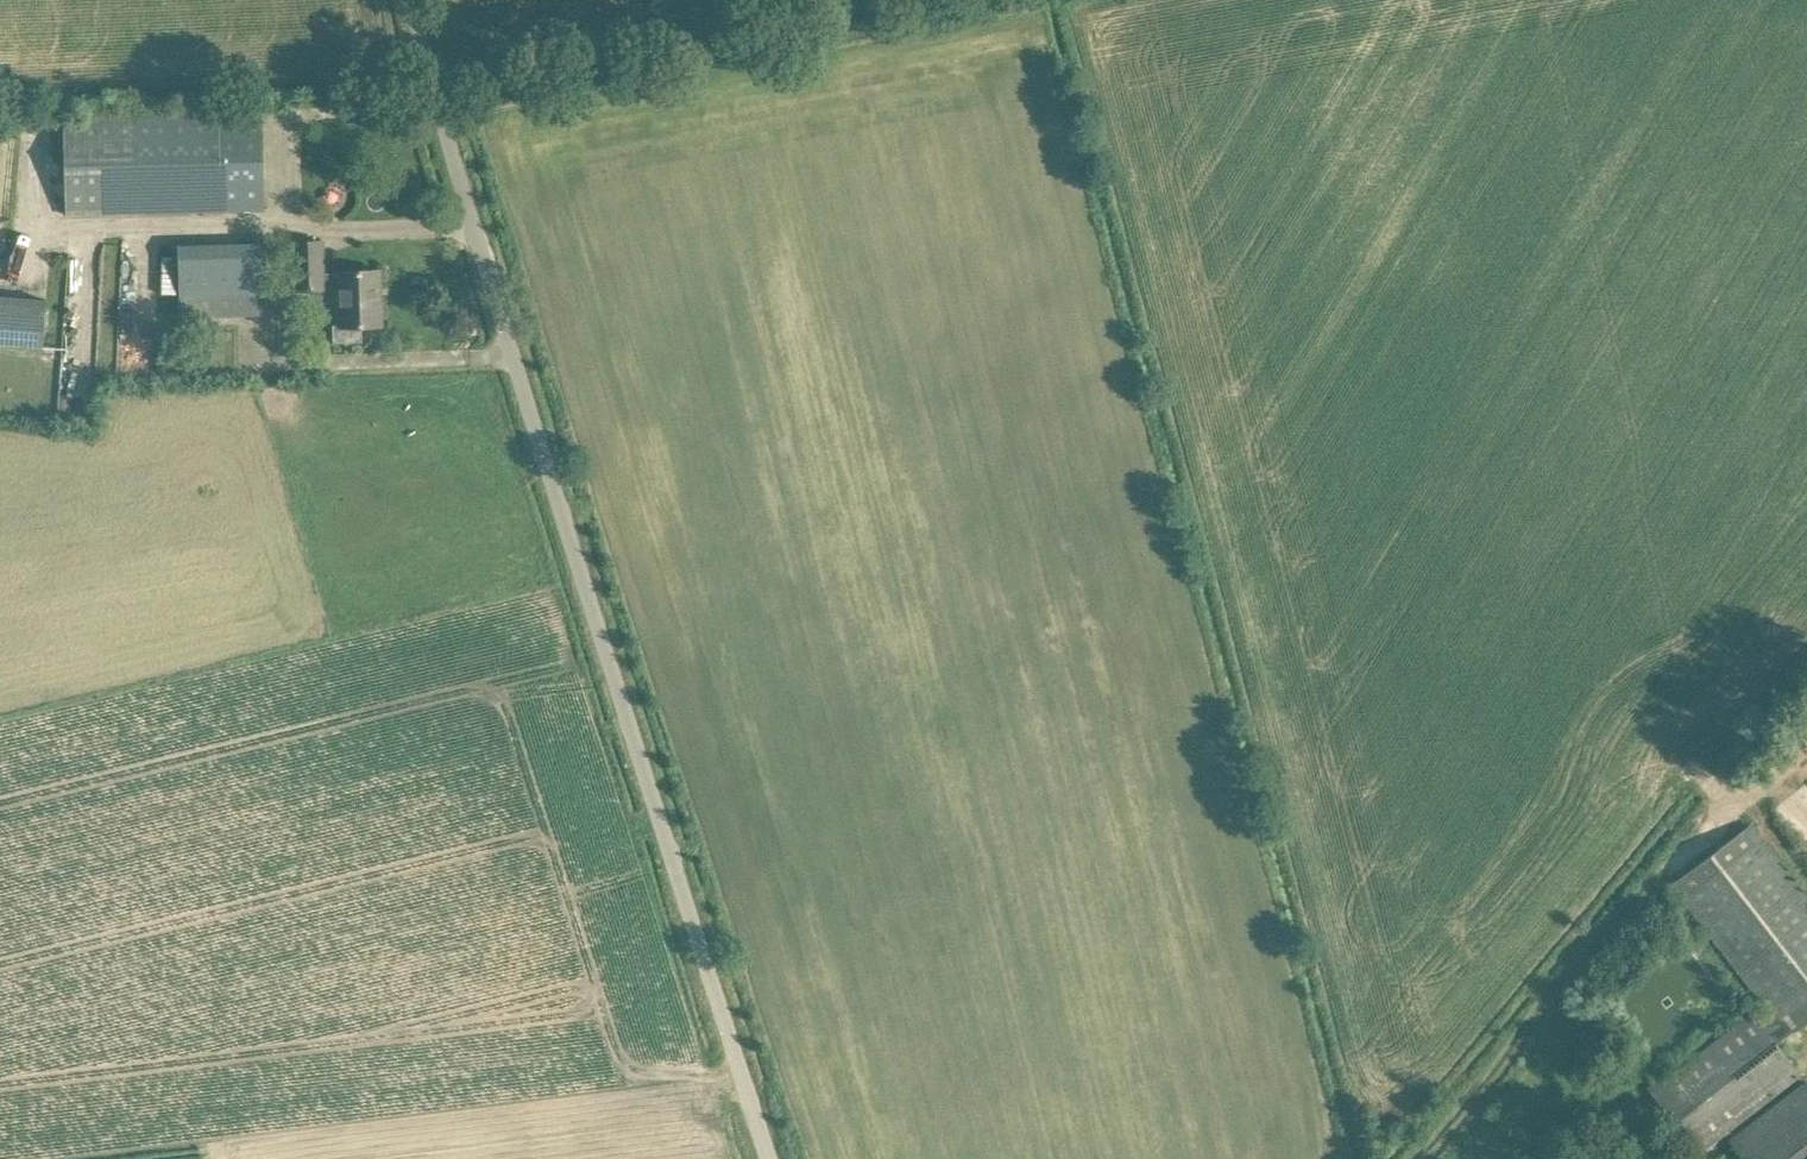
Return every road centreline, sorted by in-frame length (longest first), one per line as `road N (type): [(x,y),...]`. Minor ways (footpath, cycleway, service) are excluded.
road 1 (unclassified): [(772,1158),(708,981),(420,0)]

